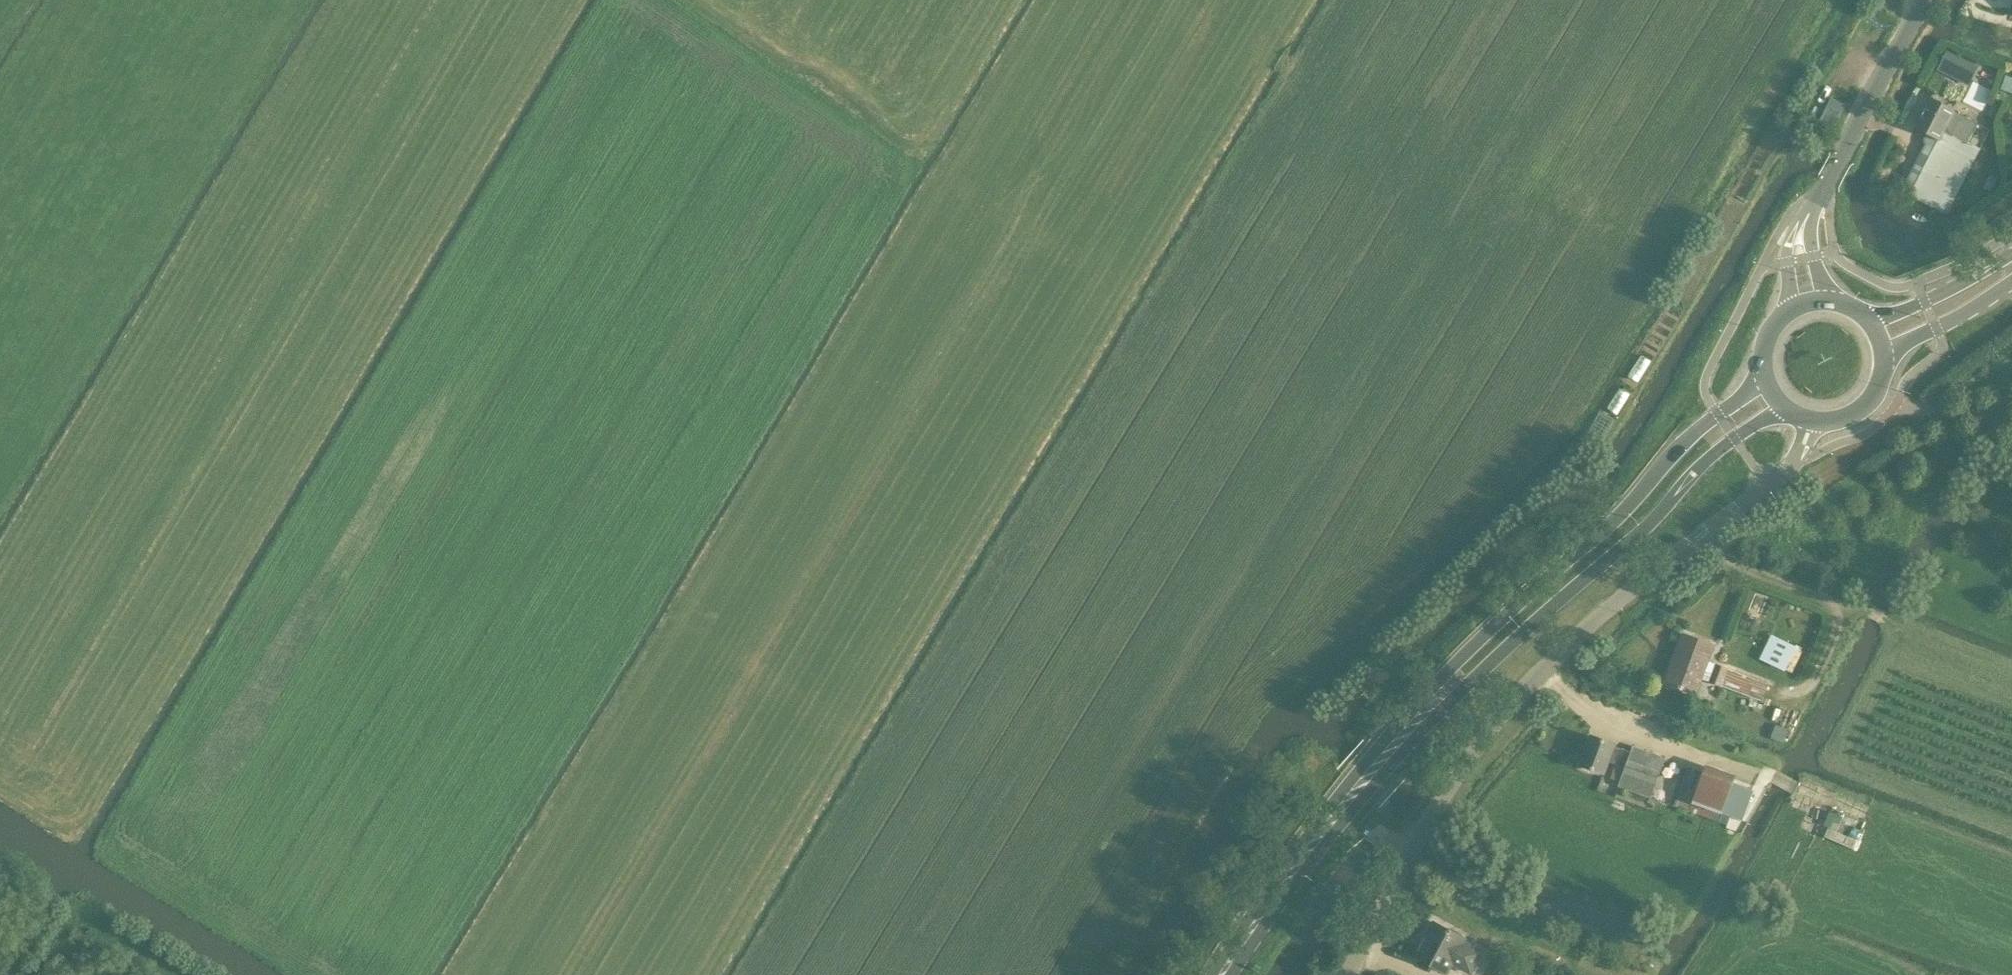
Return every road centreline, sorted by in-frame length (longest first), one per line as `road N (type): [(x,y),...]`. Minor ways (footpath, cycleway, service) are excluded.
road 1 (unclassified): [(1348,974),(1494,717),(1565,645),(1801,459),(1811,422)]
road 2 (primary): [(1762,375),(1688,437),(1607,529),(1503,614),(1421,697),(1384,756)]
road 3 (primary): [(1384,756),(1637,539),(1716,452),(1785,411)]
road 4 (primary): [(1223,974),(1384,756)]
road 5 (tertiary): [(1828,183),(1926,0)]
road 6 (primary): [(2011,254),(1925,303),(1868,319)]
road 7 (primary): [(1885,356),(2011,282)]
road 8 (track): [(189,974),(101,918),(62,925)]
road 9 (tertiary): [(1828,183),(1789,243),(1789,310)]
road 10 (tertiary): [(1836,301),(1820,278),(1810,238),(1828,183)]

